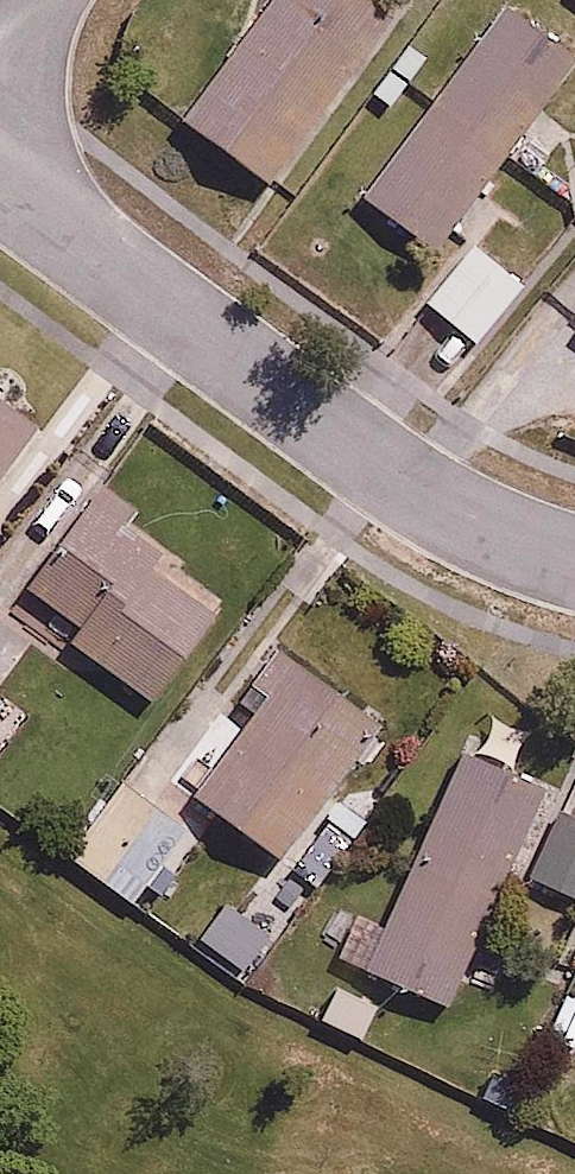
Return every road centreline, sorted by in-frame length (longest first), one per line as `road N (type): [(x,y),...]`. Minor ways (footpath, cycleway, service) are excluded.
road 1 (residential): [(0,176),(455,510),(574,559)]

